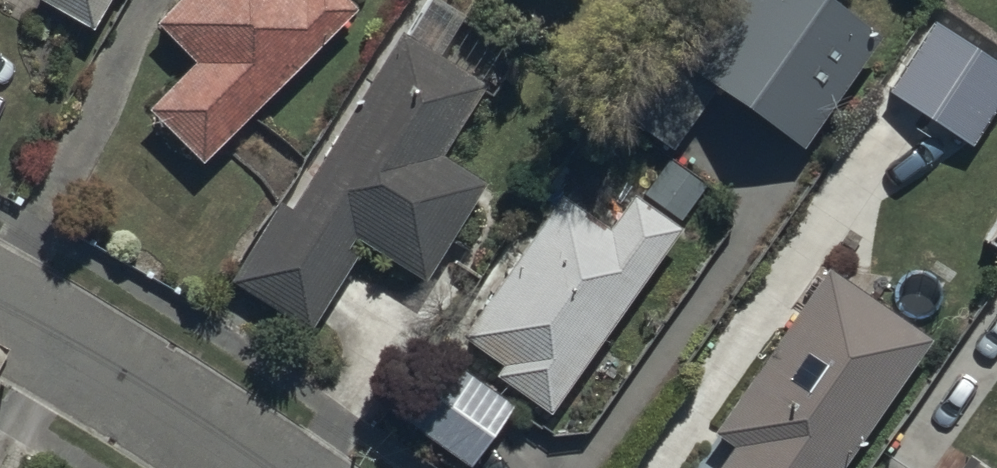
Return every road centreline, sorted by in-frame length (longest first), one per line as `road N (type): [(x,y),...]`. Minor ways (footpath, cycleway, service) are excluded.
road 1 (residential): [(0,317),(250,467)]

